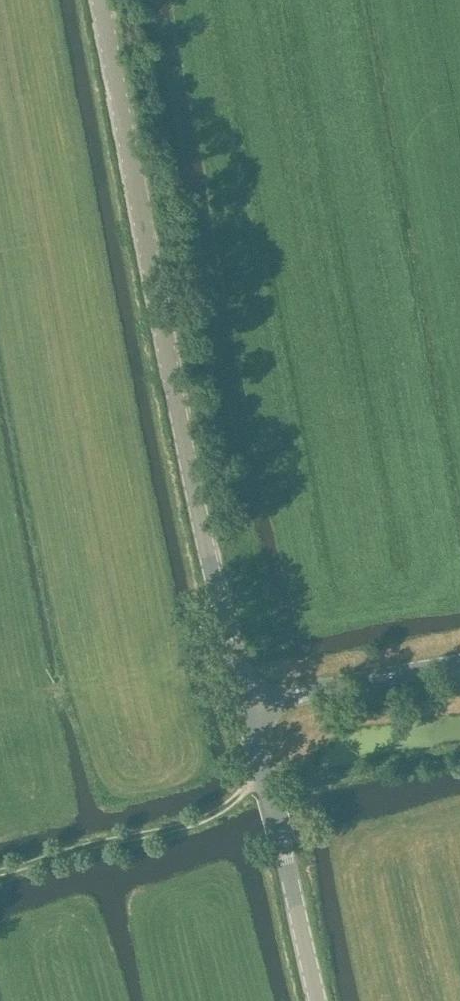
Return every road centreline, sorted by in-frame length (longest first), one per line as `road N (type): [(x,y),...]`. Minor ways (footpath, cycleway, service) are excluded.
road 1 (tertiary): [(247,708),(198,519),(101,0)]
road 2 (tertiary): [(317,1000),(247,708)]
road 3 (track): [(0,871),(193,825),(229,807),(263,773)]
road 4 (tertiary): [(247,708),(459,665)]

